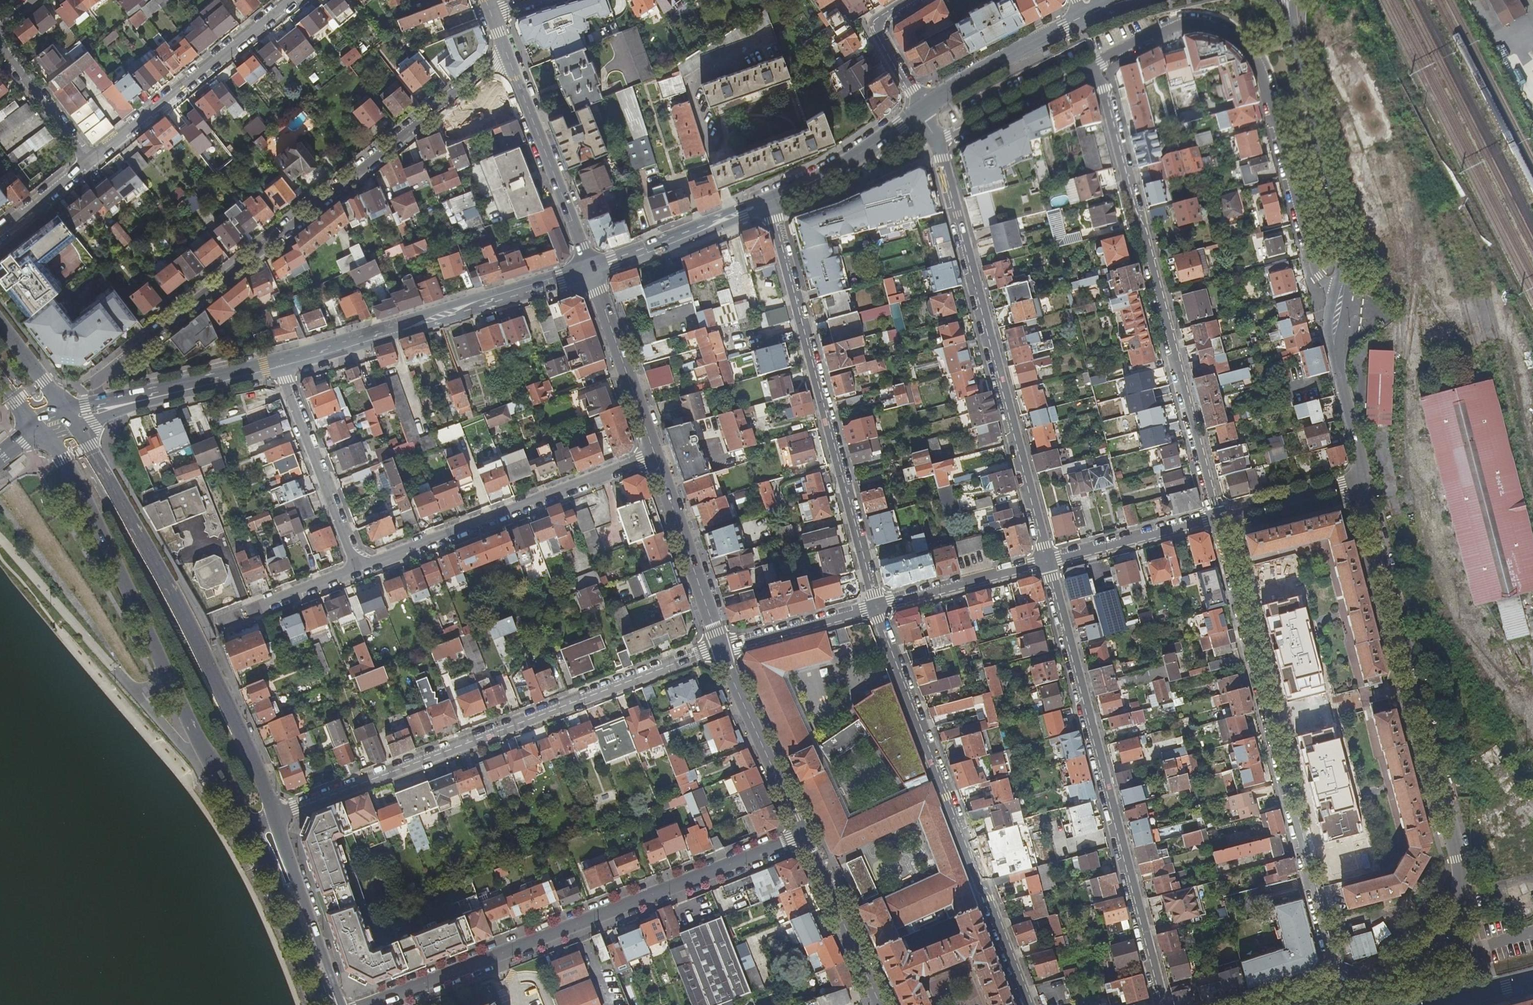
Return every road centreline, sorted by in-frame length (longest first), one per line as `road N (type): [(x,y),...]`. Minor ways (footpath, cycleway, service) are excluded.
road 1 (residential): [(1362,478),(1460,876),(1445,933),(1383,973),(1338,990)]
road 2 (residential): [(100,402),(98,382),(504,53)]
road 3 (residential): [(1218,518),(1338,990)]
road 4 (residential): [(275,815),(719,645)]
road 5 (residential): [(365,1004),(803,836)]
road 6 (residential): [(1094,66),(1218,518)]
road 7 (residential): [(1167,1004),(1048,561)]
road 8 (secondary): [(275,815),(191,629),(88,446),(54,421)]
road 9 (secondary): [(54,421),(63,459),(245,818)]
road 10 (residential): [(1048,561),(938,143)]
road 11 (residential): [(1094,66),(1173,26),(1205,25),(1255,56),(1313,263),(1334,292)]
road 12 (residential): [(878,607),(1030,1004)]
road 13 (residential): [(773,211),(878,607)]
road 14 (secondary): [(589,271),(280,364)]
road 15 (residential): [(654,455),(356,569)]
road 16 (residential): [(1287,0),(1343,252),(1334,292)]
road 17 (residential): [(289,0),(86,159)]
road 18 (tertiary): [(589,271),(504,53)]
road 19 (residential): [(280,364),(356,569)]
road 20 (residential): [(803,836),(719,645)]
road 21 (secondary): [(245,818),(331,1004)]
road 22 (residential): [(719,645),(654,455)]
road 23 (secondary): [(341,1004),(275,815)]
road 24 (residential): [(654,455),(589,271)]
road 25 (secondary): [(589,271),(769,200)]
road 26 (residential): [(1334,292),(1330,313),(1362,478)]
road 27 (residential): [(882,1004),(803,836)]
road 28 (secondary): [(921,111),(1080,21)]
road 29 (residential): [(773,211),(789,211),(938,143)]
road 30 (secondary): [(769,200),(921,111)]
road 31 (residential): [(1048,561),(878,607)]
road 32 (residential): [(1218,518),(1048,561)]
road 33 (residential): [(938,143),(1094,66)]
road 34 (residential): [(878,607),(719,645)]
road 35 (residential): [(1362,478),(1218,518)]
road 36 (residential): [(356,569),(219,622)]
road 37 (residential): [(0,44),(86,159)]
road 38 (residential): [(921,111),(878,35),(880,18),(906,0)]

